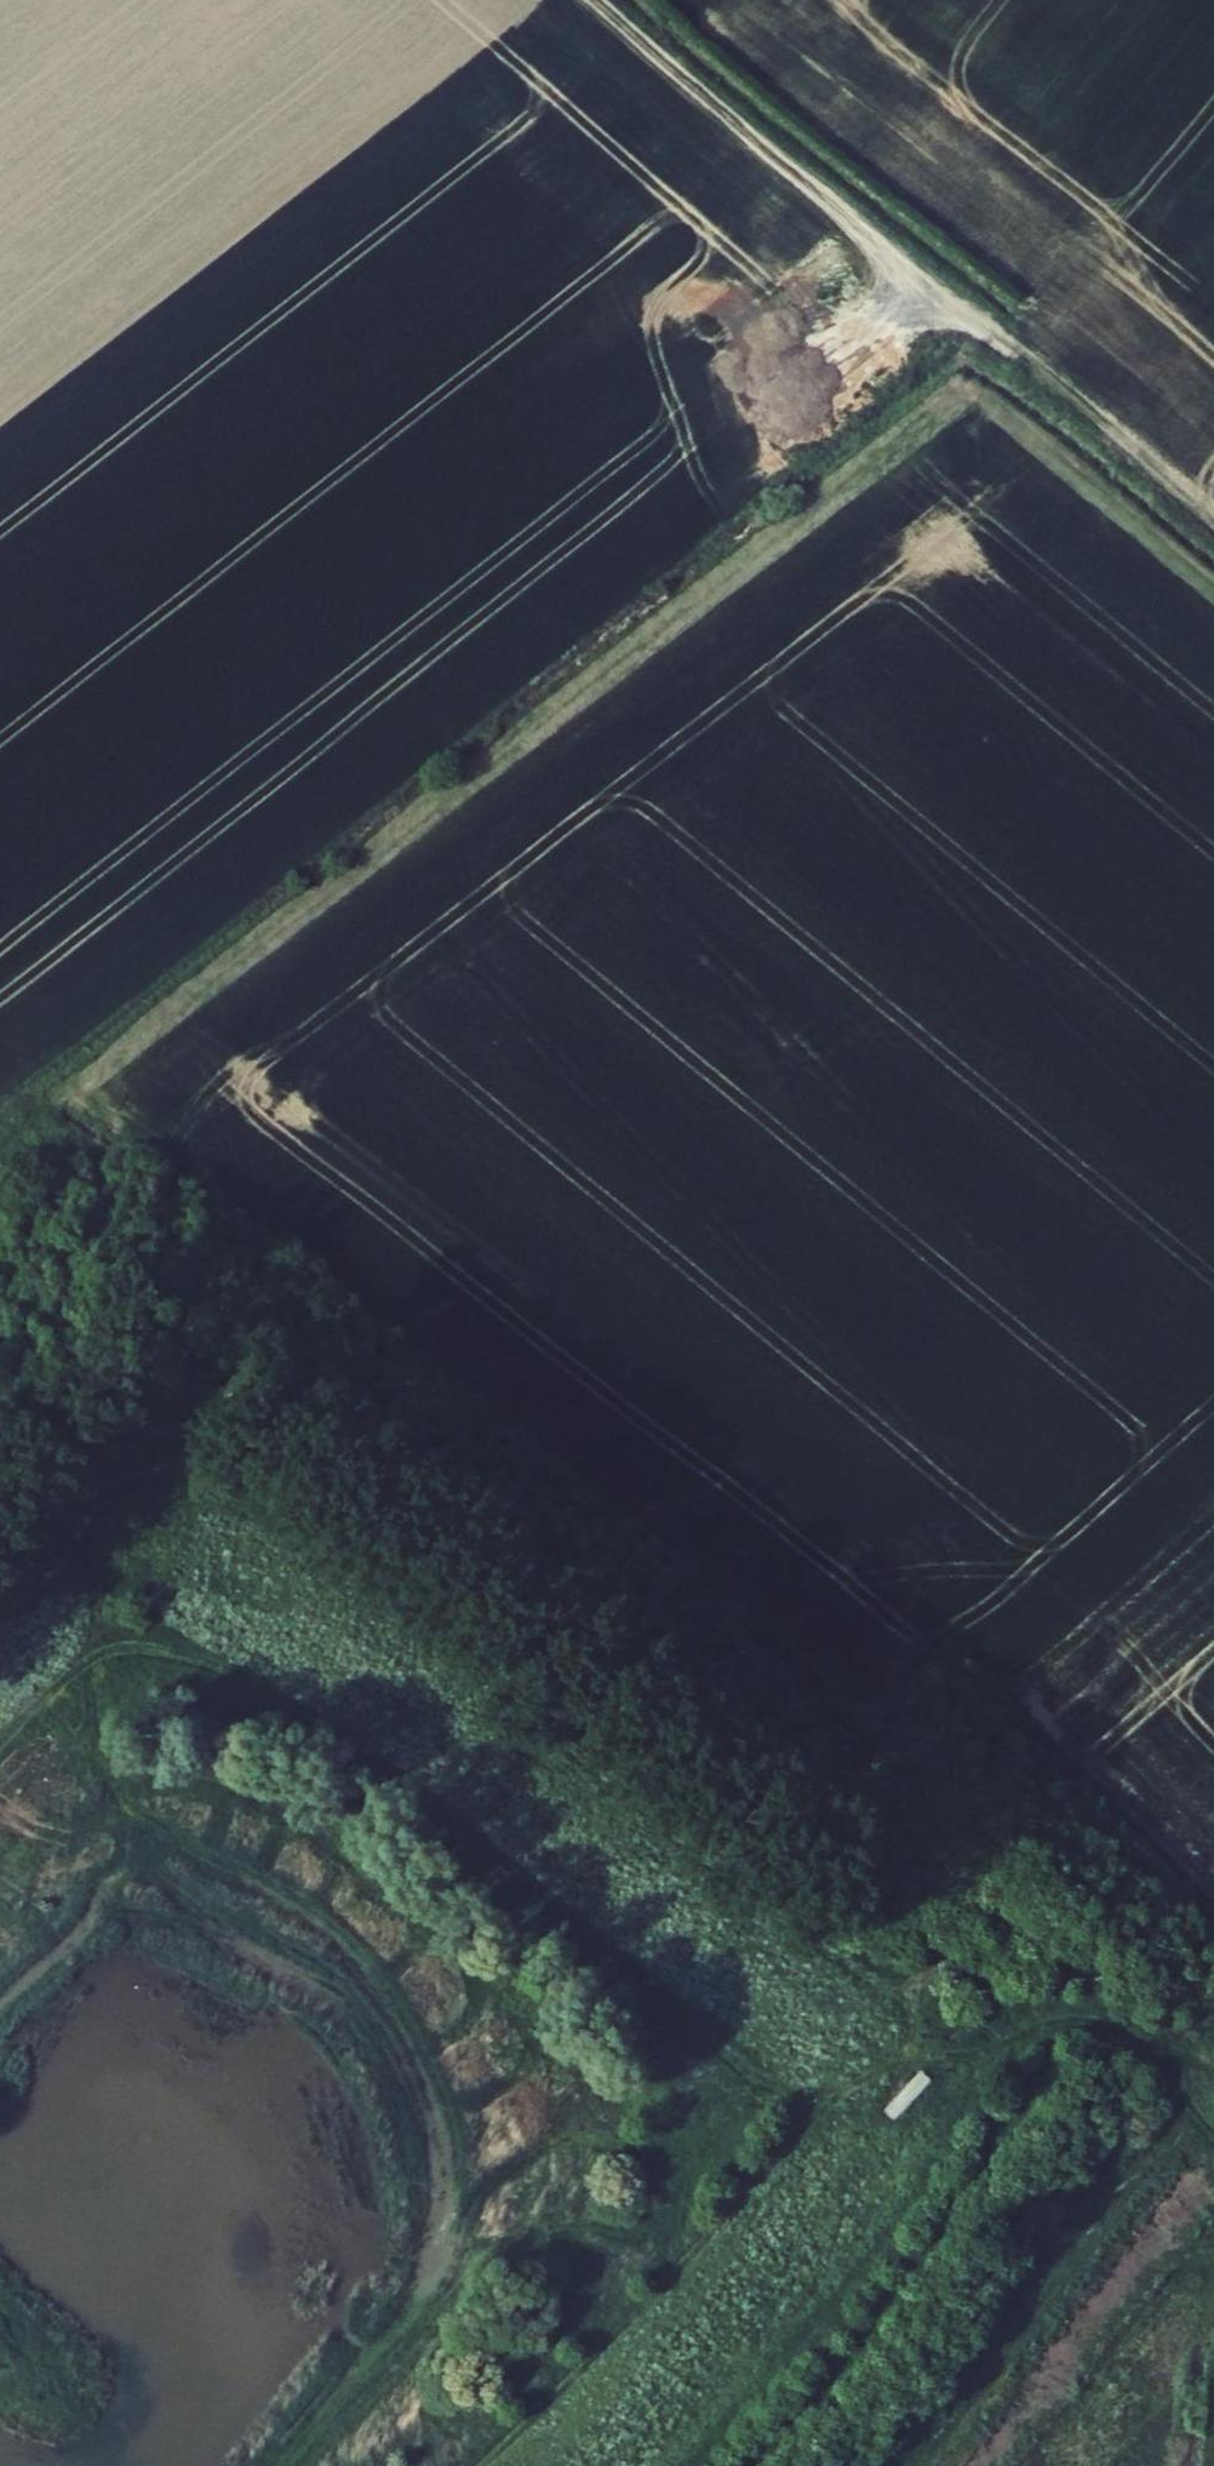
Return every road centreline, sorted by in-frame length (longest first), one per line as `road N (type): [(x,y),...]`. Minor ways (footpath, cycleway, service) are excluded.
road 1 (track): [(587,0),(933,295),(1039,372),(1213,533)]

